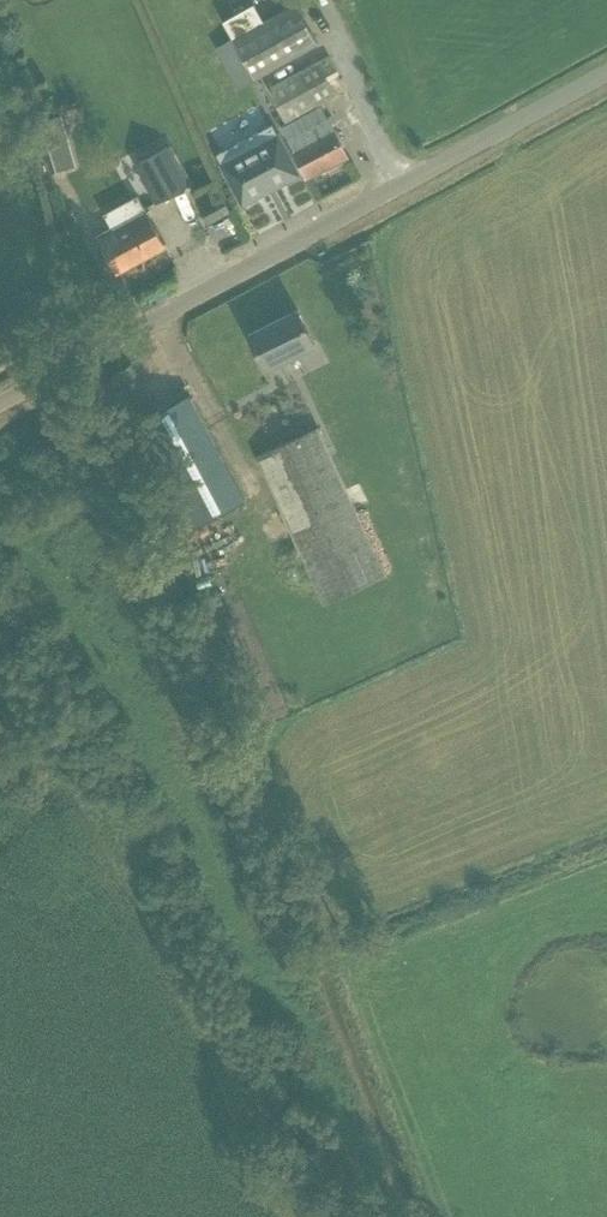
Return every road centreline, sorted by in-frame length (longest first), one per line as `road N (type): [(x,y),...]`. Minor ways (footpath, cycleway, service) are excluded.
road 1 (unclassified): [(0,403),(606,72)]

